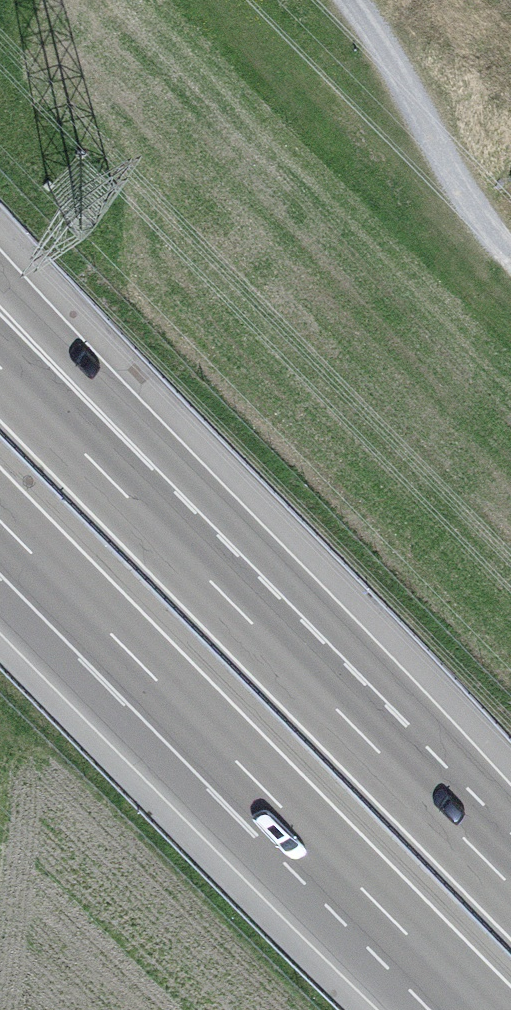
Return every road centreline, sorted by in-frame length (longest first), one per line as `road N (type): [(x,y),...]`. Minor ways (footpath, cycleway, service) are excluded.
road 1 (motorway): [(0,522),(480,1009)]
road 2 (motorway): [(510,884),(234,603)]
road 3 (motorway): [(234,603),(0,308)]
road 4 (motorway): [(234,603),(0,365)]
road 5 (track): [(510,253),(355,0)]

